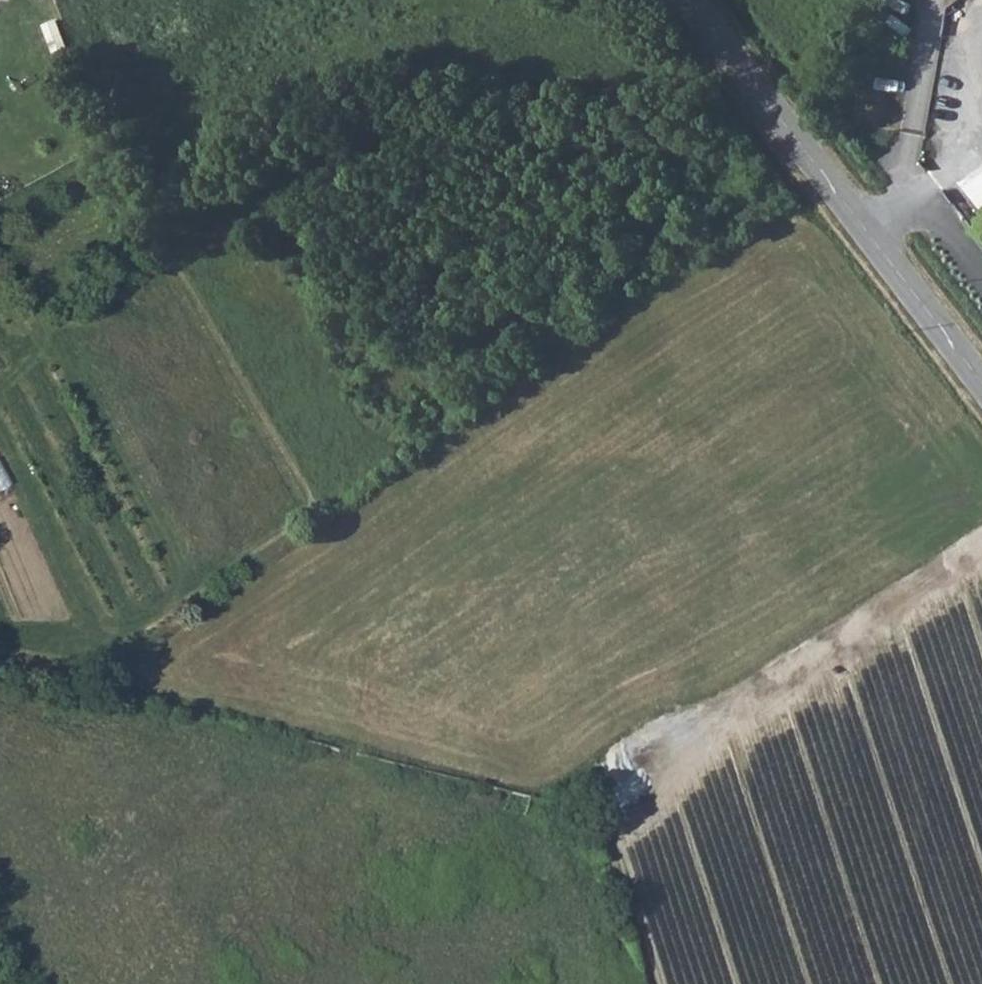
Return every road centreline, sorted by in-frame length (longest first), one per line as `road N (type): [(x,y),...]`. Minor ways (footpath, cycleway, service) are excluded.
road 1 (tertiary): [(981,385),(689,0)]

